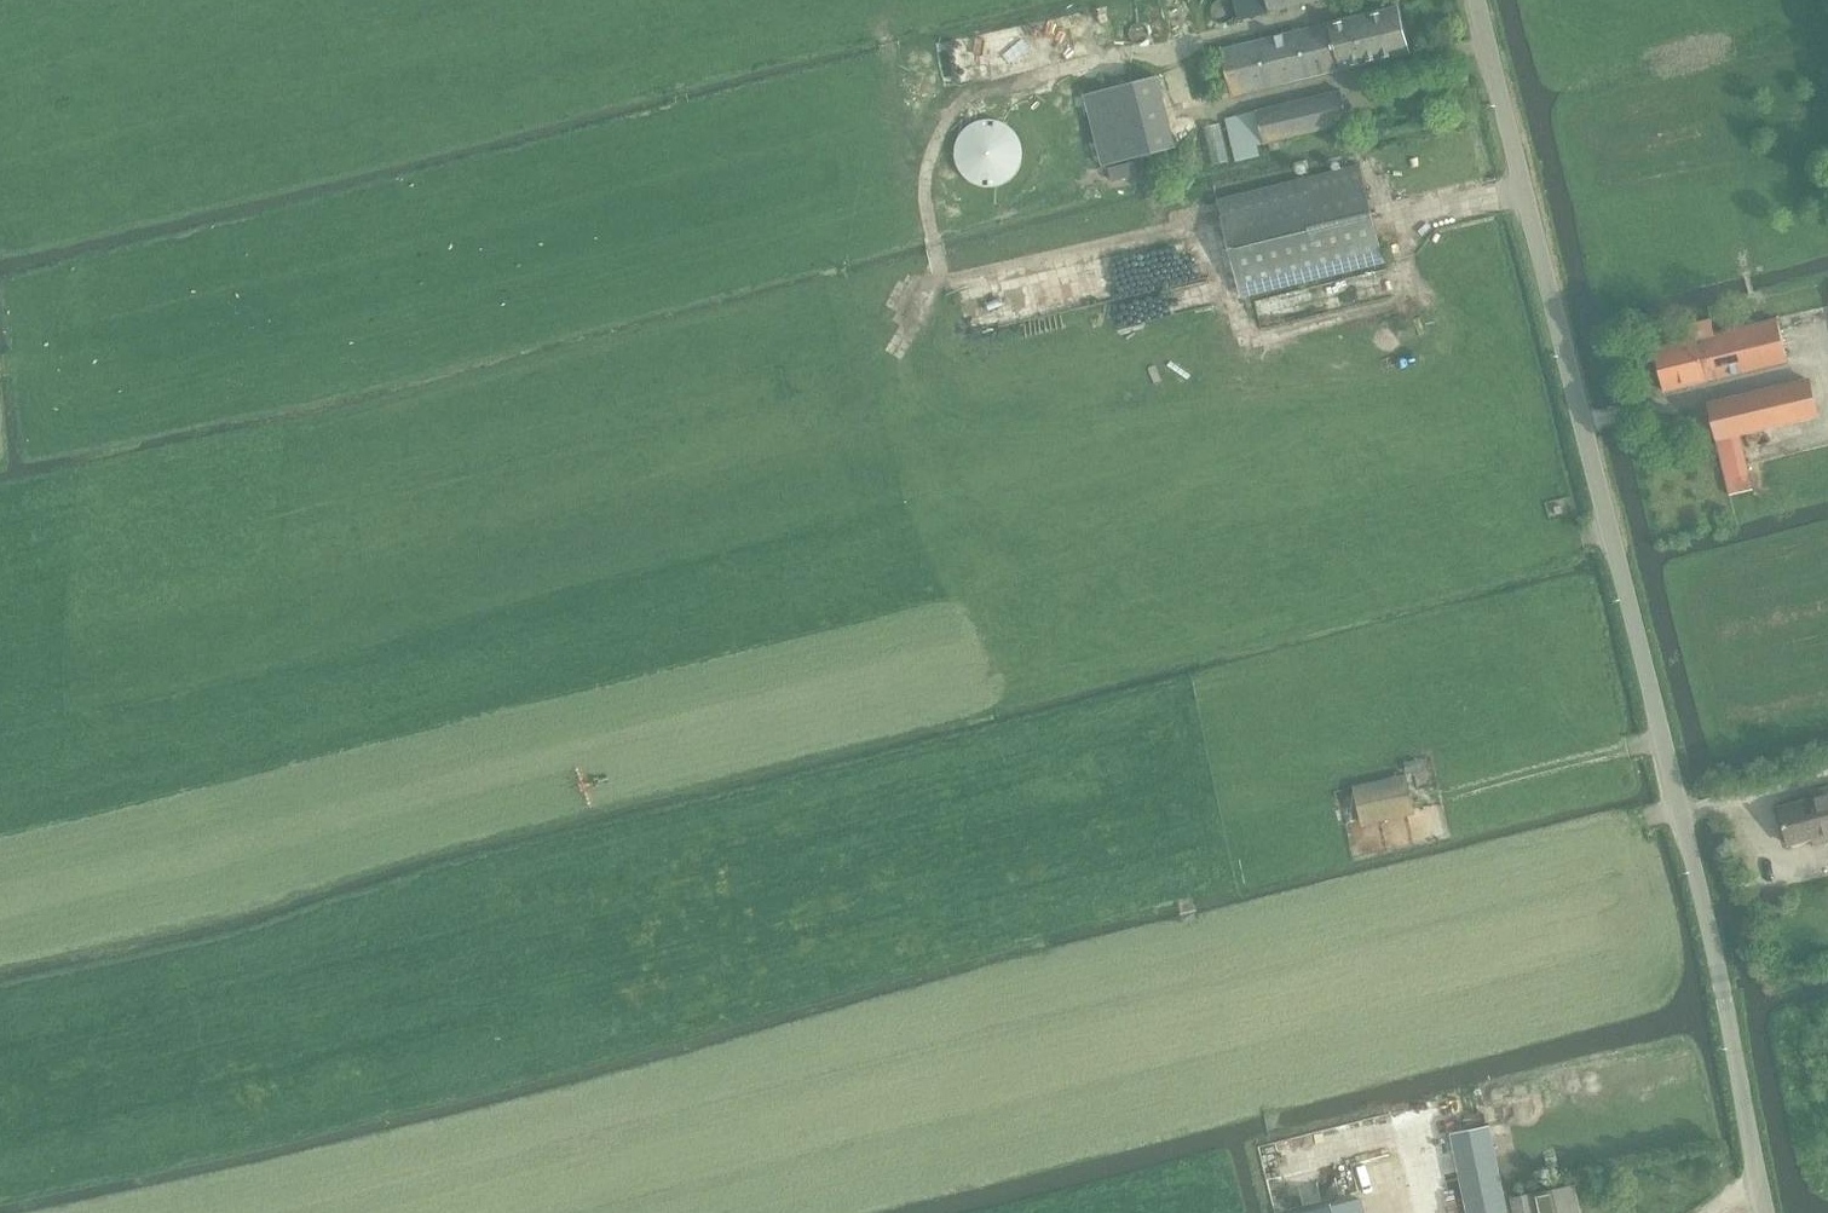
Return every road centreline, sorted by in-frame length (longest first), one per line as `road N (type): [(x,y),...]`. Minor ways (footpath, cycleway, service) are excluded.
road 1 (unclassified): [(1719,982),(1479,0)]
road 2 (unclassified): [(1719,982),(1769,1212)]

